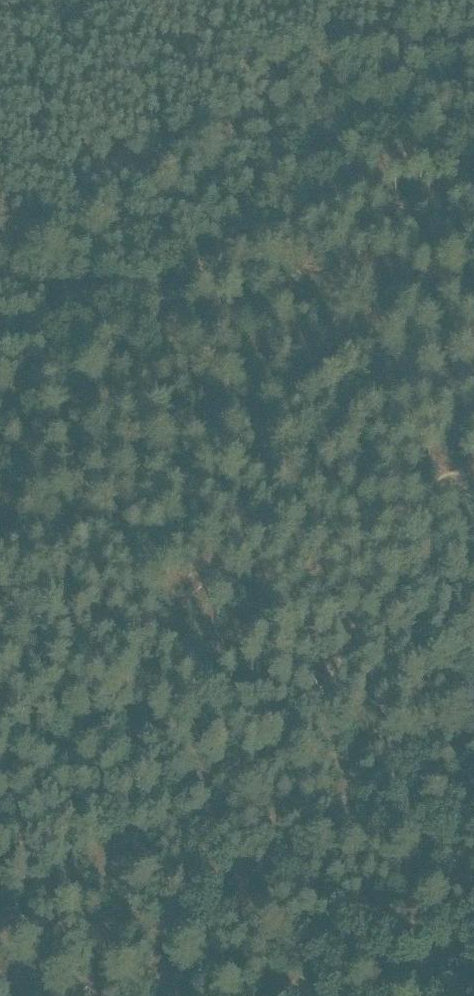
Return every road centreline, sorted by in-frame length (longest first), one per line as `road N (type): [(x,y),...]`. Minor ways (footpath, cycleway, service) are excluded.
road 1 (track): [(473,132),(289,222),(0,394)]

